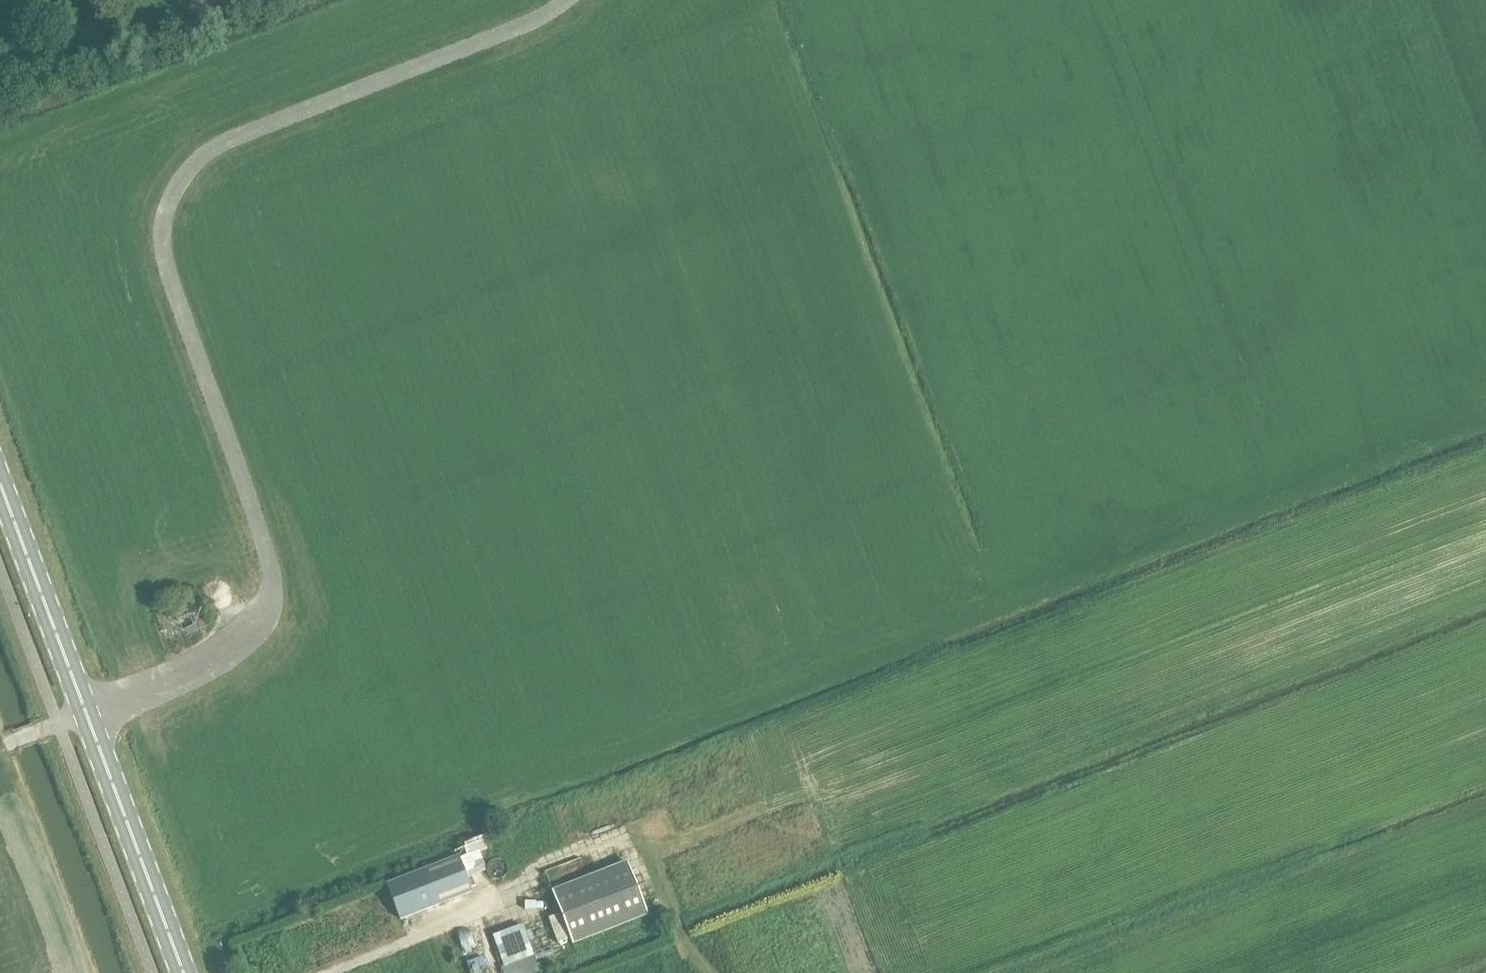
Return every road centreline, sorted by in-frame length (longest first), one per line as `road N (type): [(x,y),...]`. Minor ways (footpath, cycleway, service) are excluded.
road 1 (track): [(5,745),(217,657),(274,590),(162,250),(176,184),(225,137),(563,0)]
road 2 (primary): [(183,972),(0,485)]

